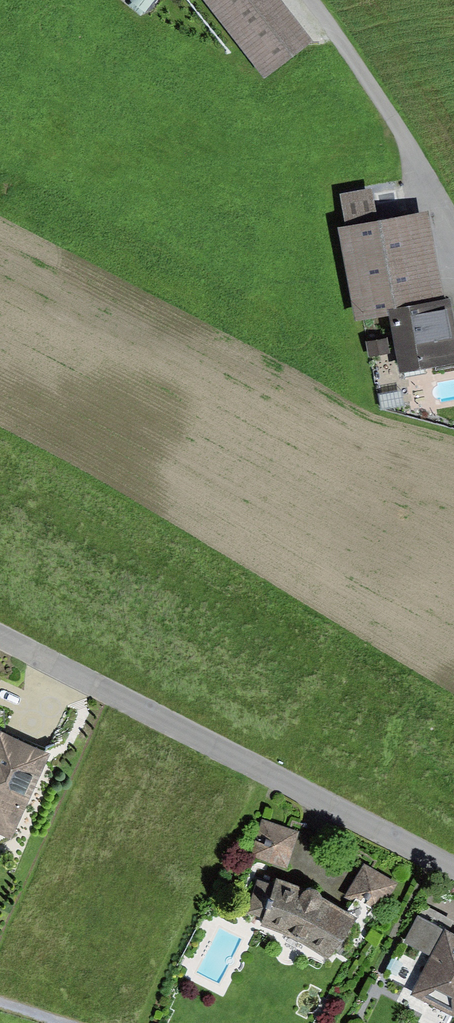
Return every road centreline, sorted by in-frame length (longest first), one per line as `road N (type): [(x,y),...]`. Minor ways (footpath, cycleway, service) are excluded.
road 1 (residential): [(0,636),(453,869)]
road 2 (track): [(453,228),(356,64),(302,0)]

